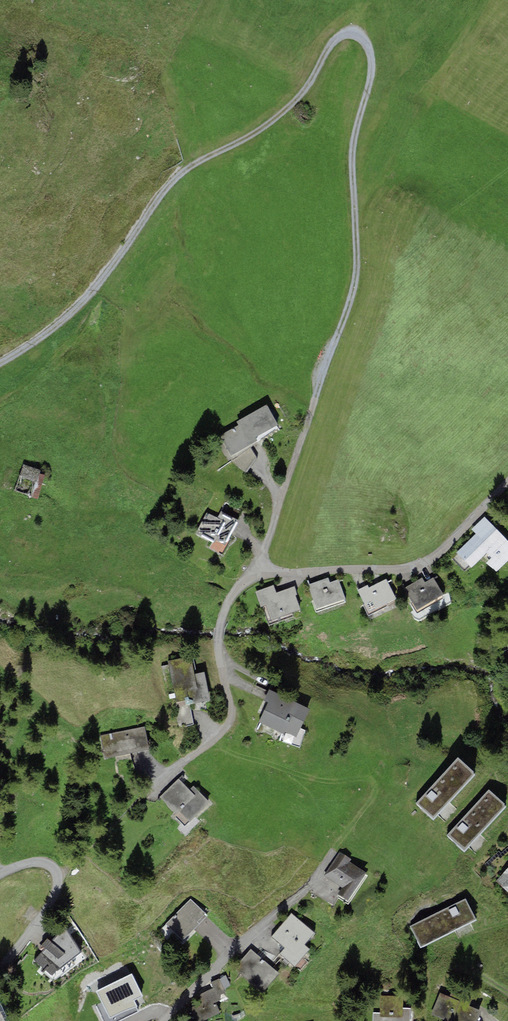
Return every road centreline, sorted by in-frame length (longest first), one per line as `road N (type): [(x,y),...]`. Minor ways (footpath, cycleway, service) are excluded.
road 1 (track): [(316,398),(357,280),(353,154),(374,73),(362,38),(343,35),(302,99),(188,171),(87,301),(0,363)]
road 2 (residential): [(148,797),(236,723),(223,624),(232,601),(264,575)]
road 3 (residential): [(264,575),(431,561),(507,484)]
road 4 (track): [(221,740),(307,781),(376,781),(380,804),(333,851)]
road 5 (residential): [(165,1020),(313,883),(333,851)]
road 6 (residential): [(264,575),(261,560),(316,398)]
road 7 (residential): [(0,968),(45,917),(61,879),(50,863),(0,873)]

